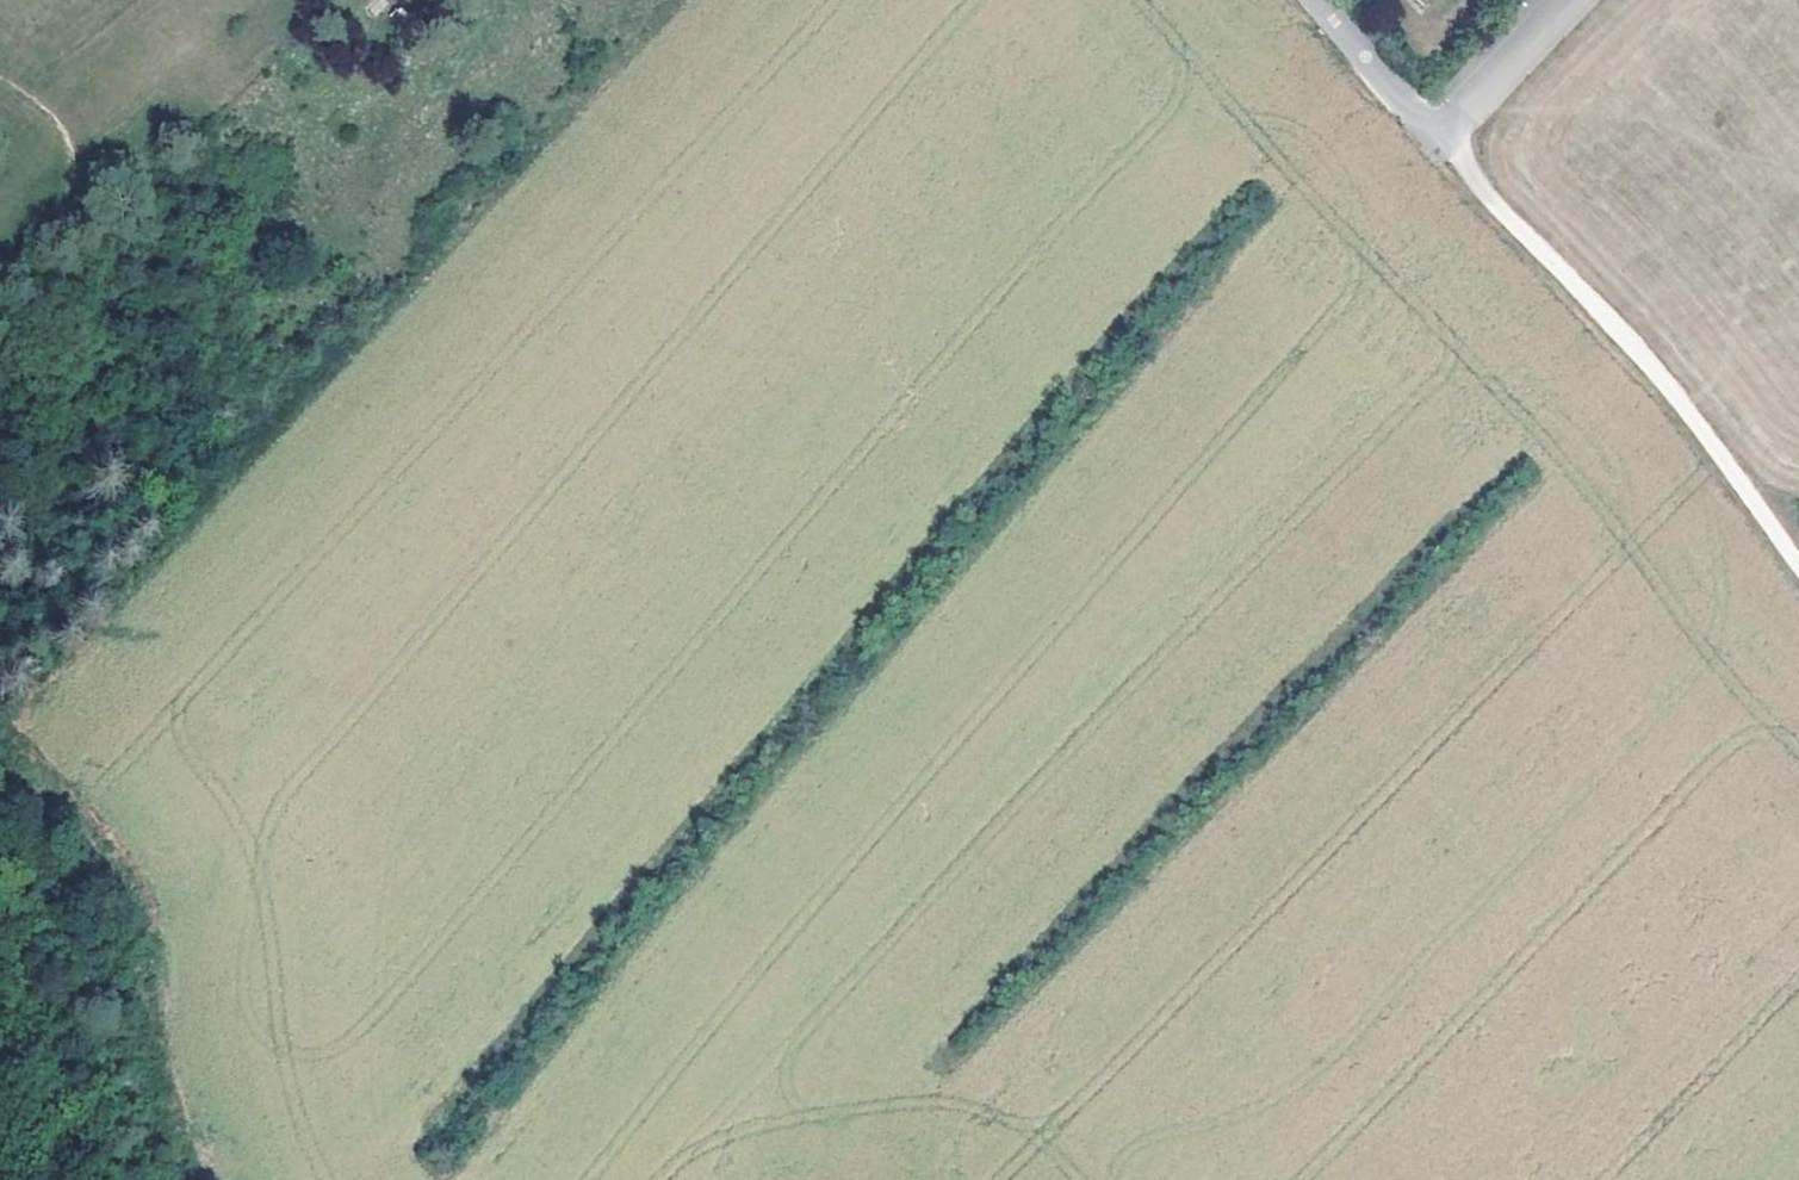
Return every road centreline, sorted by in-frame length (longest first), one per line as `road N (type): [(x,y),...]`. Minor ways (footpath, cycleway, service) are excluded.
road 1 (track): [(1798,559),(1652,362),(1491,199),(1442,128)]
road 2 (residential): [(1442,128),(1424,125),(1392,94),(1316,0)]
road 3 (residential): [(1442,128),(1566,0)]

